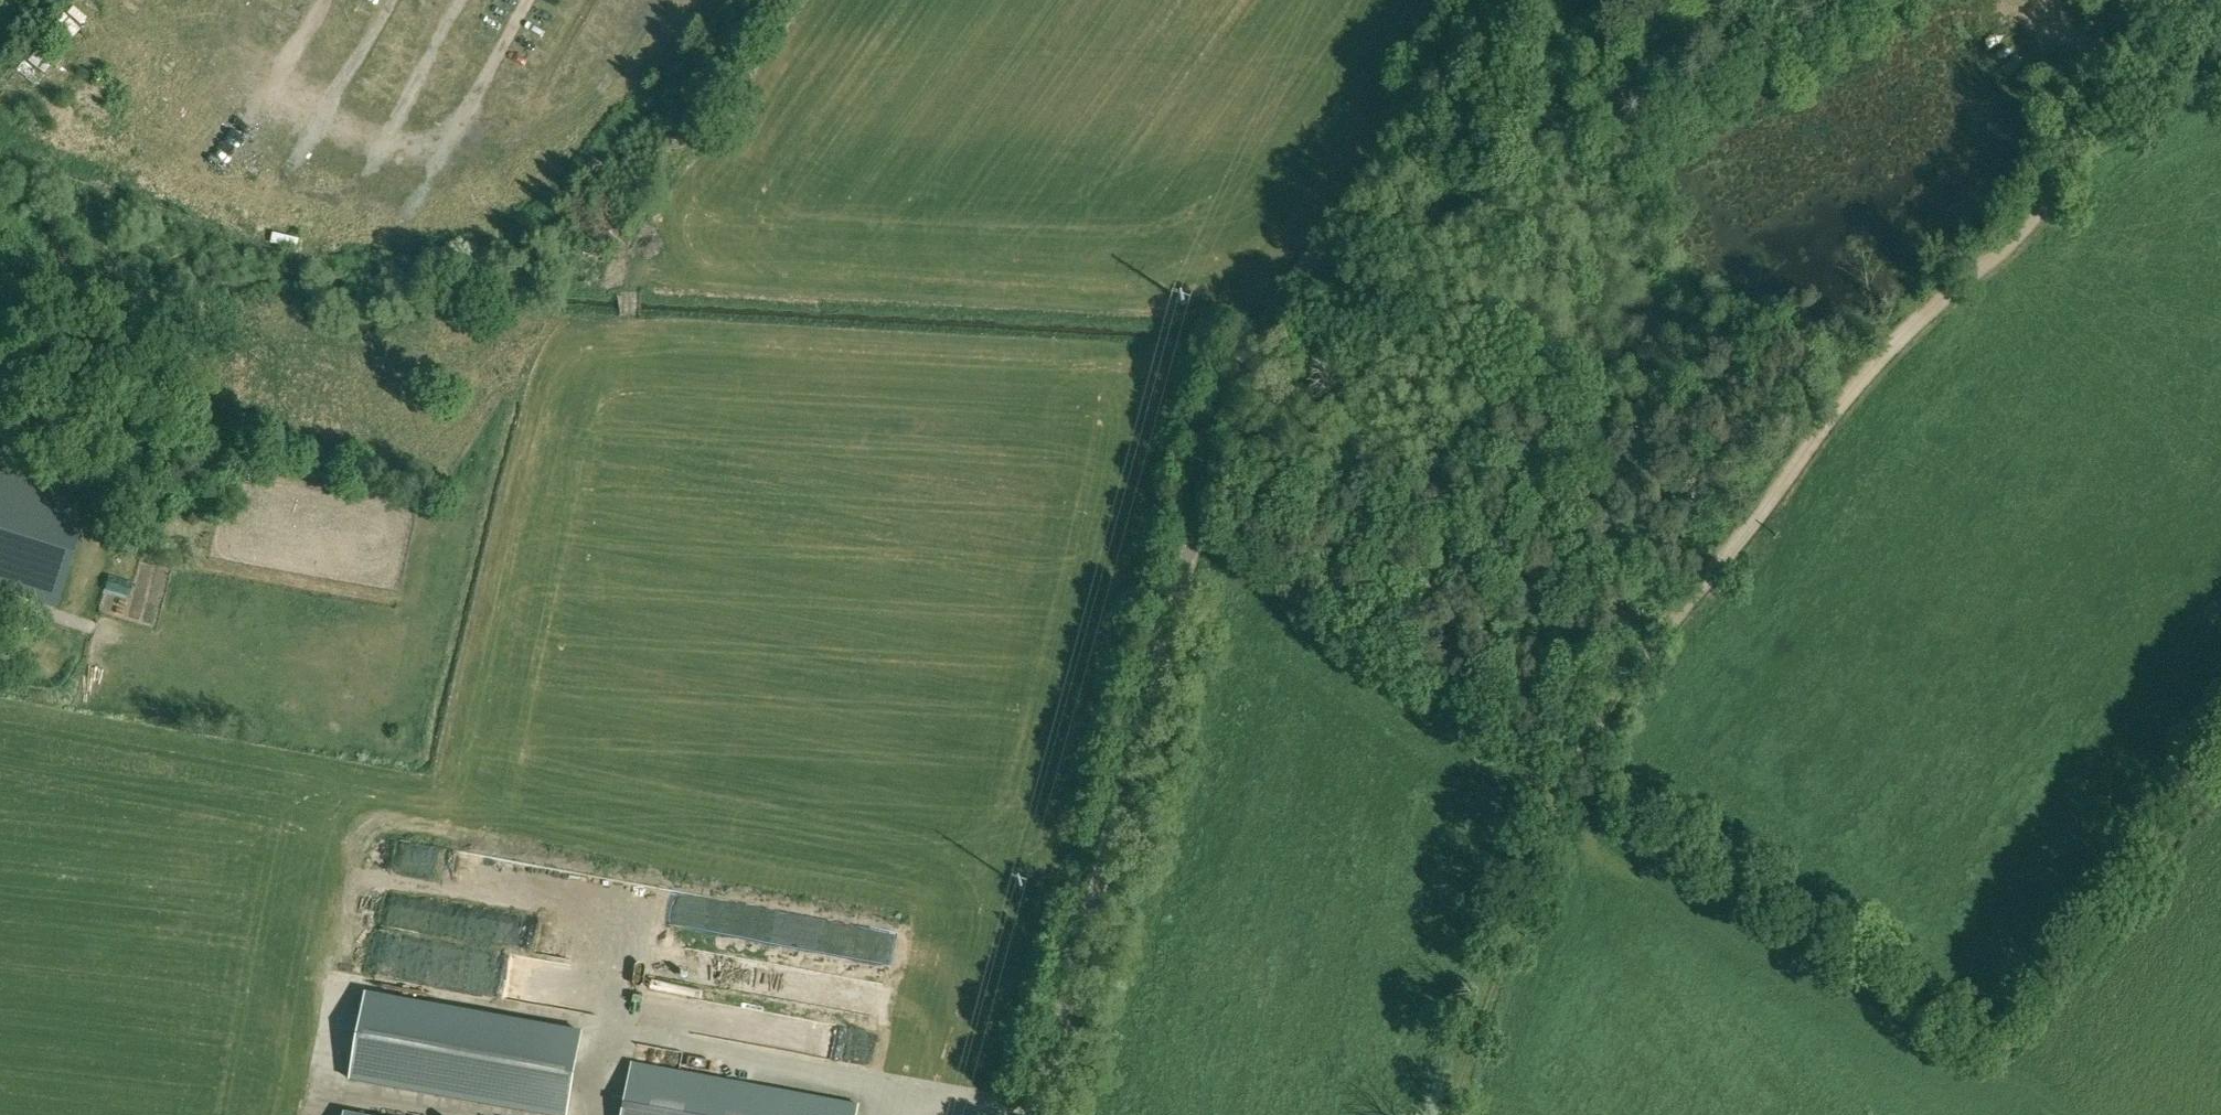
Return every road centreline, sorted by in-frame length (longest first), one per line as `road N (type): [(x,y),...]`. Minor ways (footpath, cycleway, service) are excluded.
road 1 (unclassified): [(1033,1114),(1236,381),(1290,283),(1493,0)]

